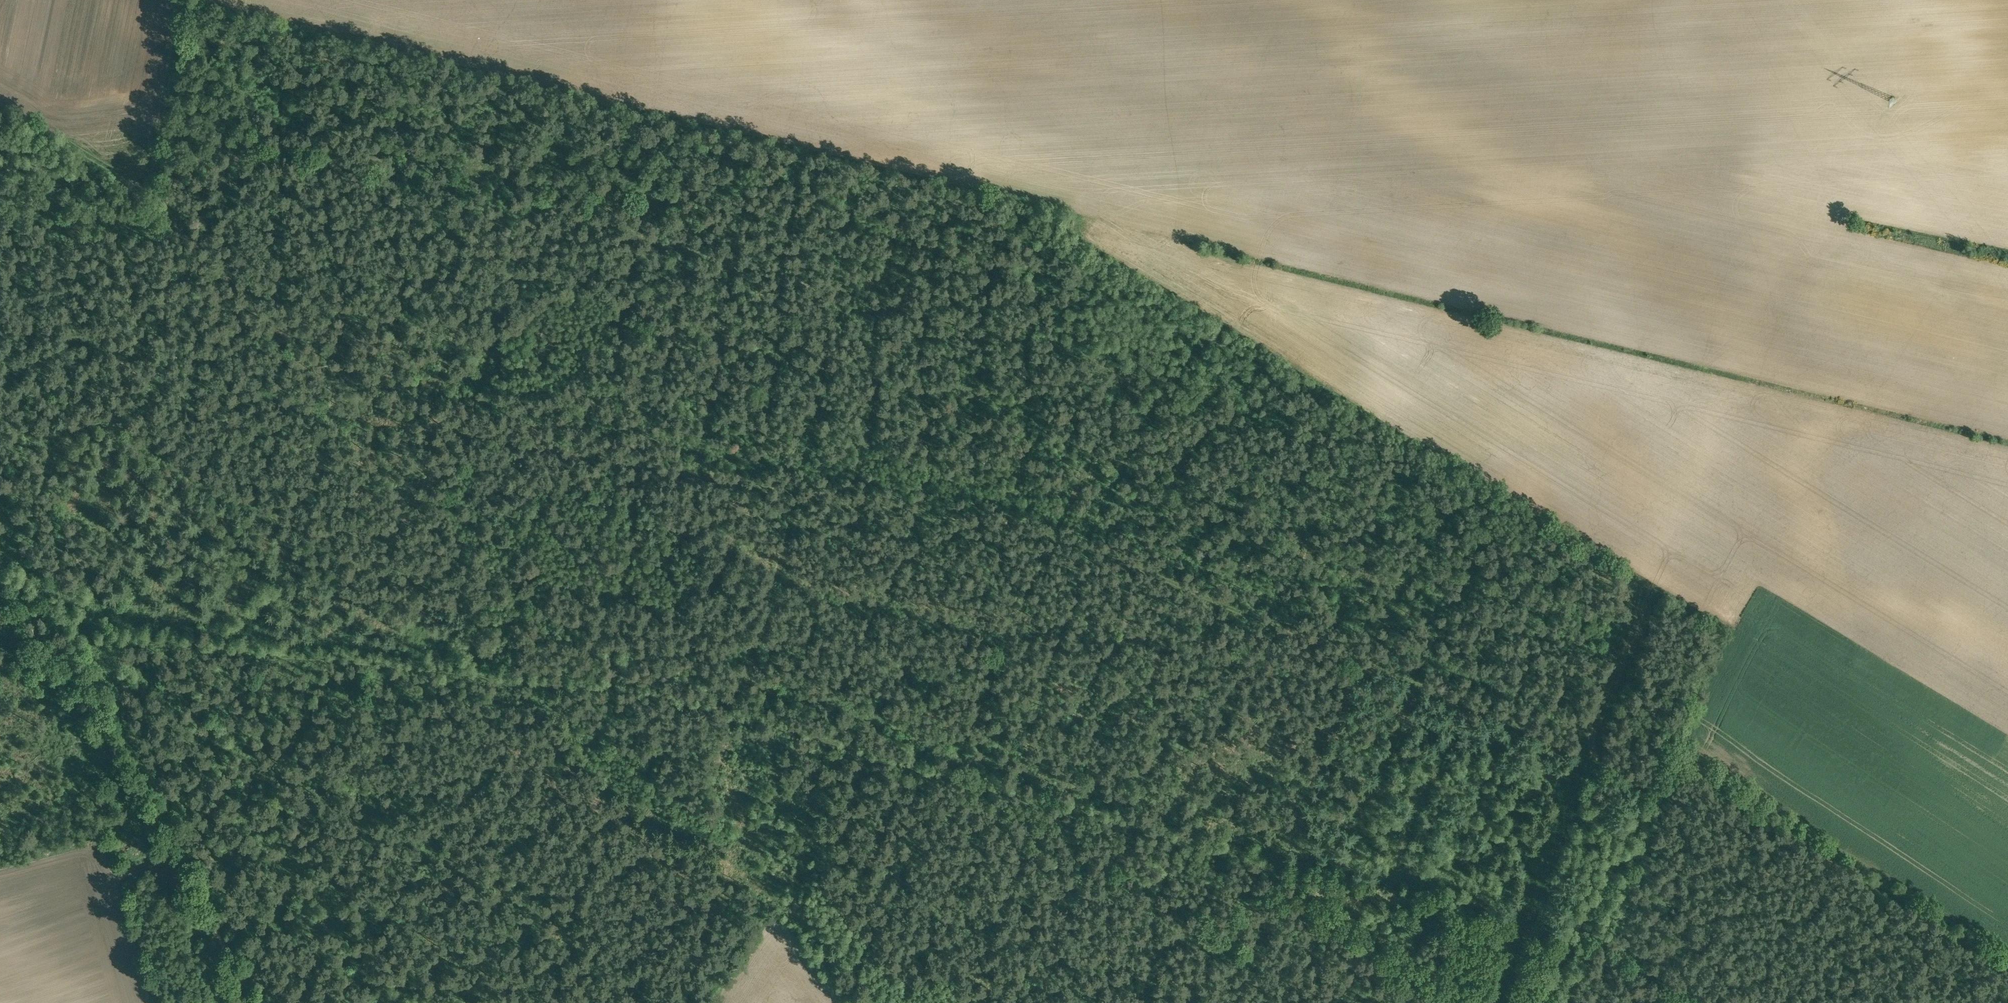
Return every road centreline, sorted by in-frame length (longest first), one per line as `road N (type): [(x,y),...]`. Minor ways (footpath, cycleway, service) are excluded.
road 1 (track): [(1523,1002),(1624,797),(1490,699),(1209,585),(1135,544),(800,452),(539,445),(466,420),(442,544),(408,543),(291,488),(185,461),(126,407),(28,398),(22,432),(28,488),(62,598),(73,669)]
road 2 (track): [(73,669),(252,1002)]

